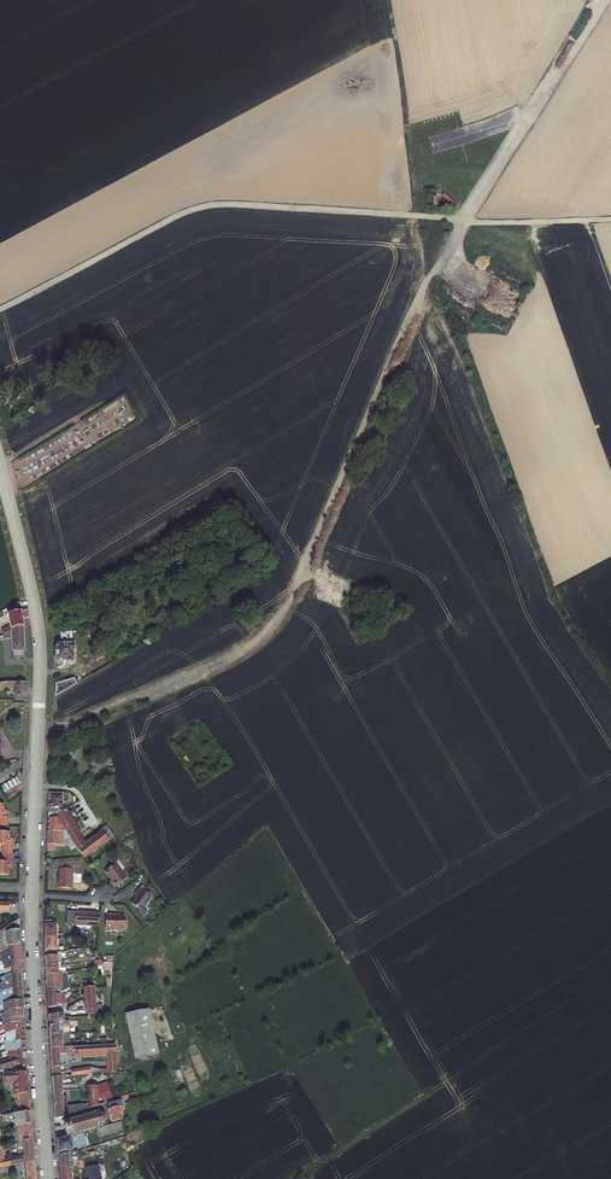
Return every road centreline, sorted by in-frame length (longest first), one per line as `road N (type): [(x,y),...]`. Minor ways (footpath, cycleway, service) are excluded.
road 1 (track): [(39,726),(93,716),(237,657),(283,616),(415,314),(465,223)]
road 2 (track): [(0,309),(209,206),(465,223)]
road 3 (tertiary): [(47,1178),(32,890)]
road 4 (track): [(602,0),(465,223)]
road 5 (tertiary): [(37,757),(40,660),(29,578)]
road 6 (track): [(465,223),(610,218)]
road 7 (tertiary): [(32,890),(37,757)]

